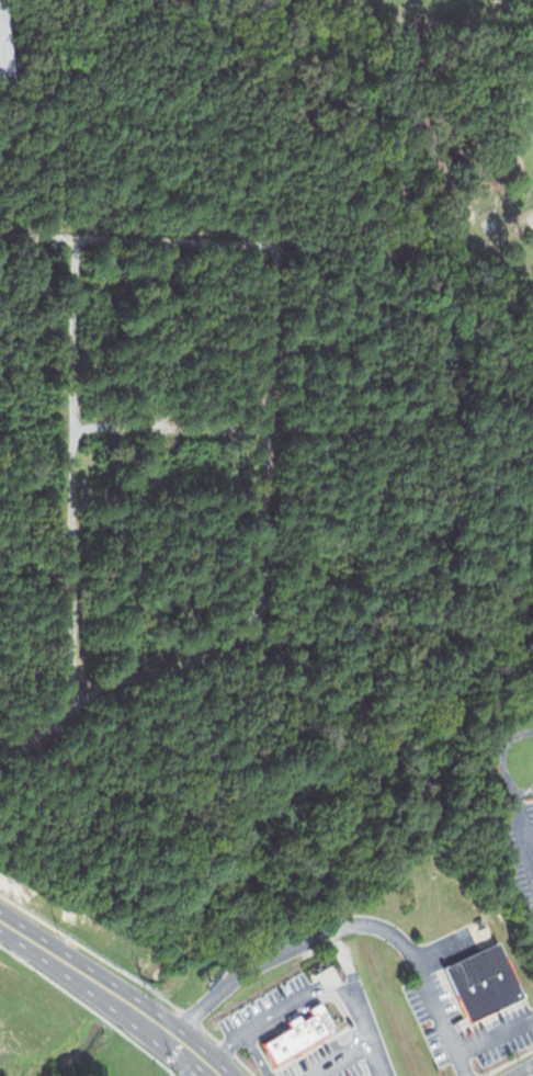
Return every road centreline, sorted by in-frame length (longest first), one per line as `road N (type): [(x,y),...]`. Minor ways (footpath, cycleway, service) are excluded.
road 1 (secondary): [(214,1075),(167,1028),(0,917)]

